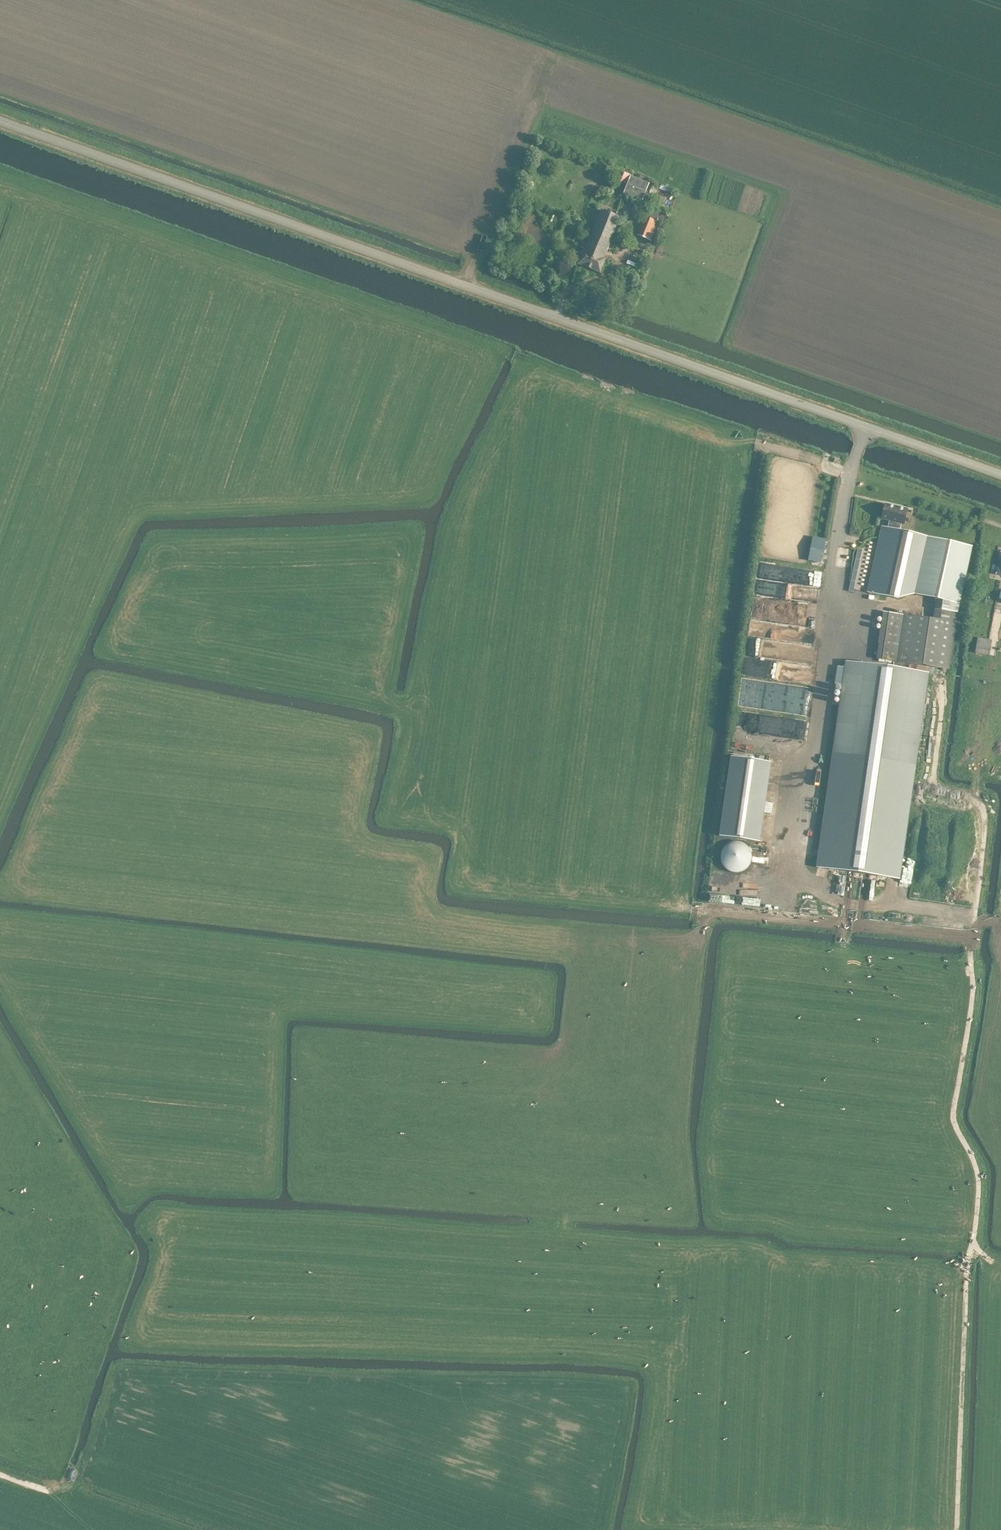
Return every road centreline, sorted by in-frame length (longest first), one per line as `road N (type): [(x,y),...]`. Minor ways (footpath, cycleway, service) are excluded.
road 1 (track): [(958,1529),(964,1295),(979,1186),(954,1116),(973,1005),(973,943),(963,931),(846,922),(850,898),(803,873),(830,588)]
road 2 (unclassified): [(1000,475),(0,120)]

